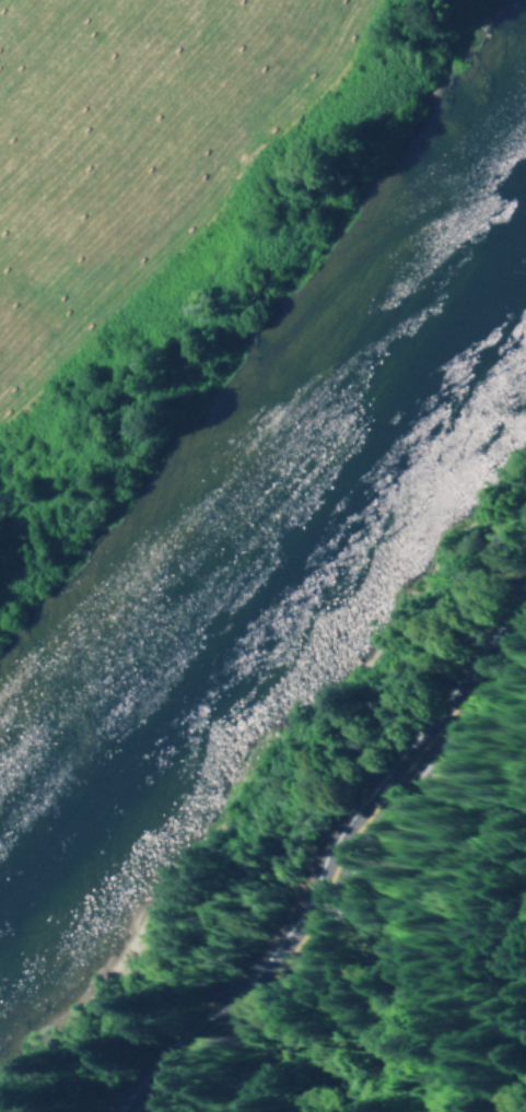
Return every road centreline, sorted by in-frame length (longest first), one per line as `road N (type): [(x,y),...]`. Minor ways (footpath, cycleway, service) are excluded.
road 1 (primary): [(525,546),(106,1111)]

